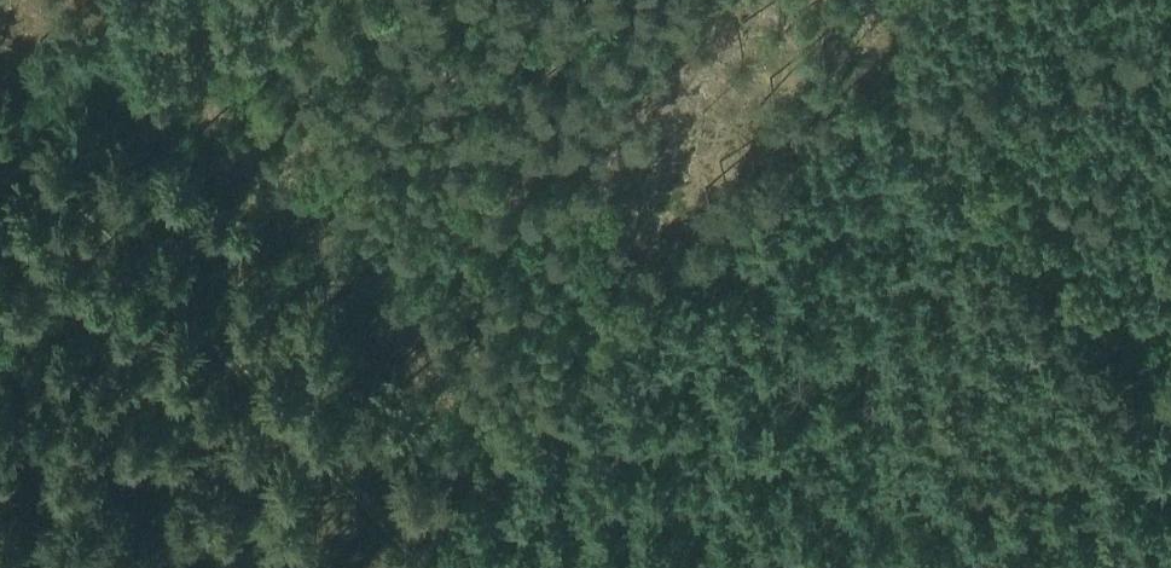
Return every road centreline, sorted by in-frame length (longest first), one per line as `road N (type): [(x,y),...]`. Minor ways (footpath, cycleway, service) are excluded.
road 1 (track): [(0,126),(421,567)]

